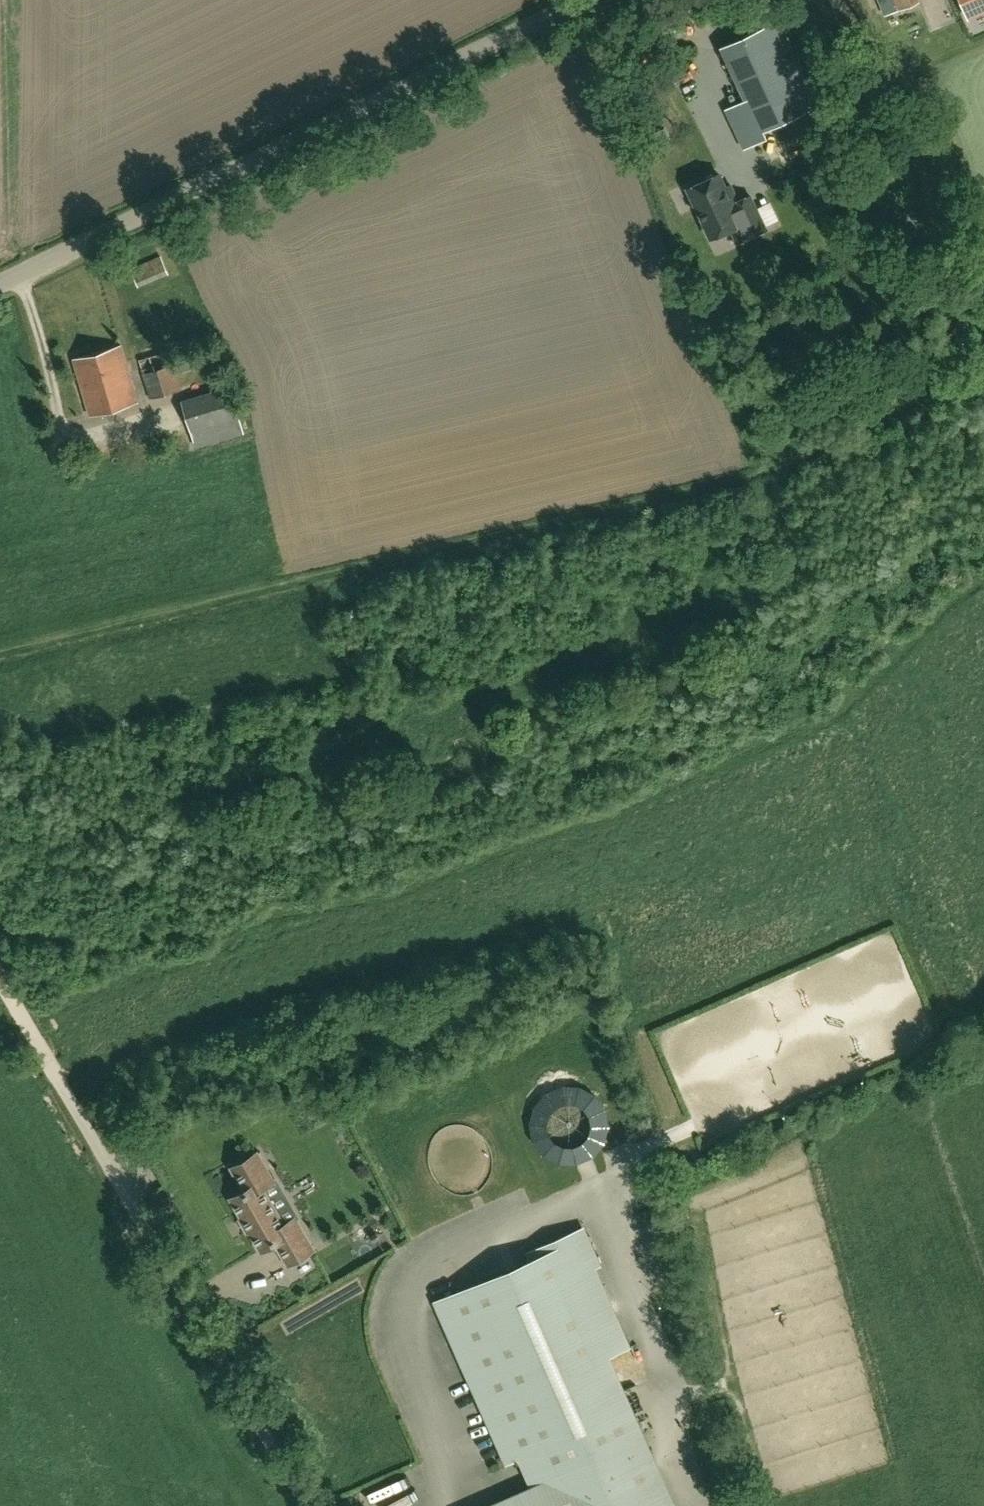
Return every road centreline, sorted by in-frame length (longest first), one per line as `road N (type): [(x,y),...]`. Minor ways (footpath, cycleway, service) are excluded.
road 1 (unclassified): [(0,283),(584,0)]
road 2 (unclassified): [(303,1505),(104,1161)]
road 3 (track): [(104,1161),(0,983)]

